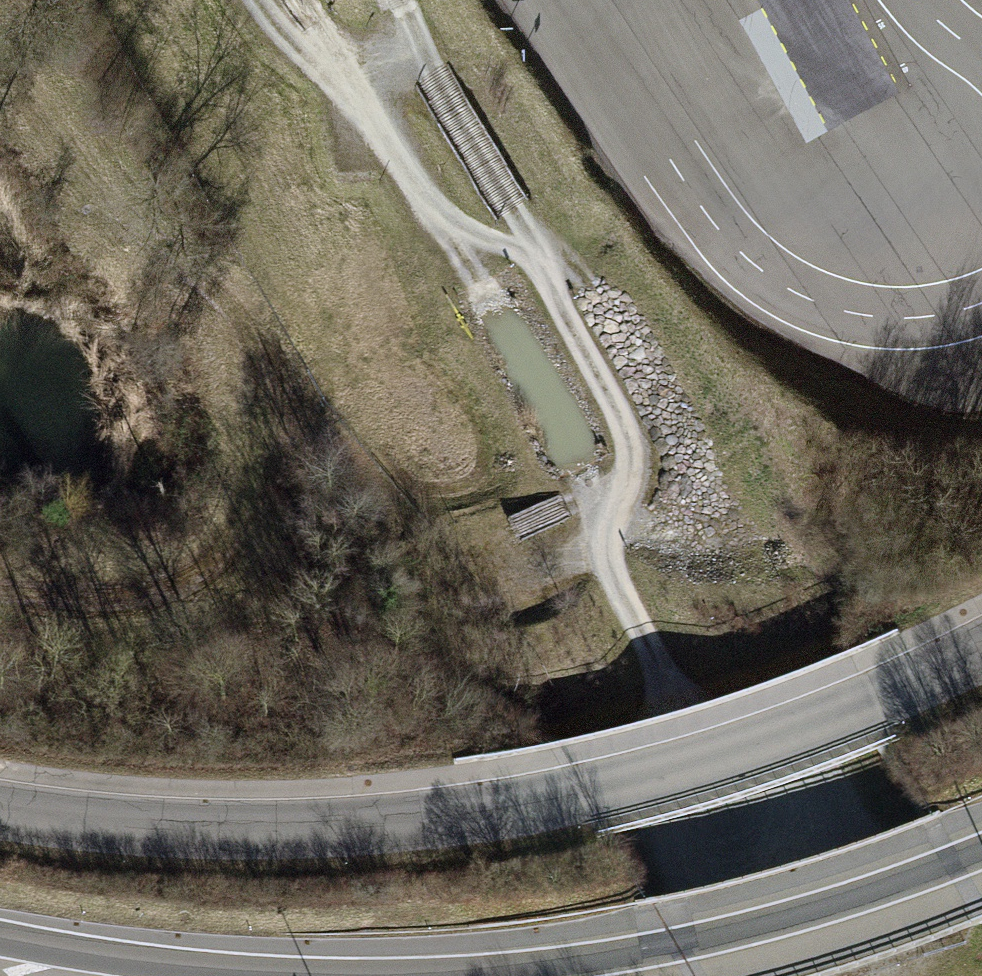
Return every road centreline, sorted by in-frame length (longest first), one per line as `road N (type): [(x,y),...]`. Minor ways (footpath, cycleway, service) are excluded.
road 1 (unclassified): [(0,814),(142,834),(364,833),(597,790),(851,704),(981,643)]
road 2 (track): [(665,680),(603,566),(636,449),(518,225),(486,224),(409,170),(320,58),(261,0)]
road 3 (track): [(0,595),(74,605),(174,584),(238,534),(268,450),(250,346),(86,130),(31,80)]
road 4 (track): [(403,0),(514,204),(518,225),(587,289),(693,458),(713,567),(603,566)]
road 5 (motorway): [(529,975),(763,932),(981,859)]
road 6 (motorway): [(0,948),(198,975)]
road 7 (track): [(354,159),(358,106),(414,22)]

